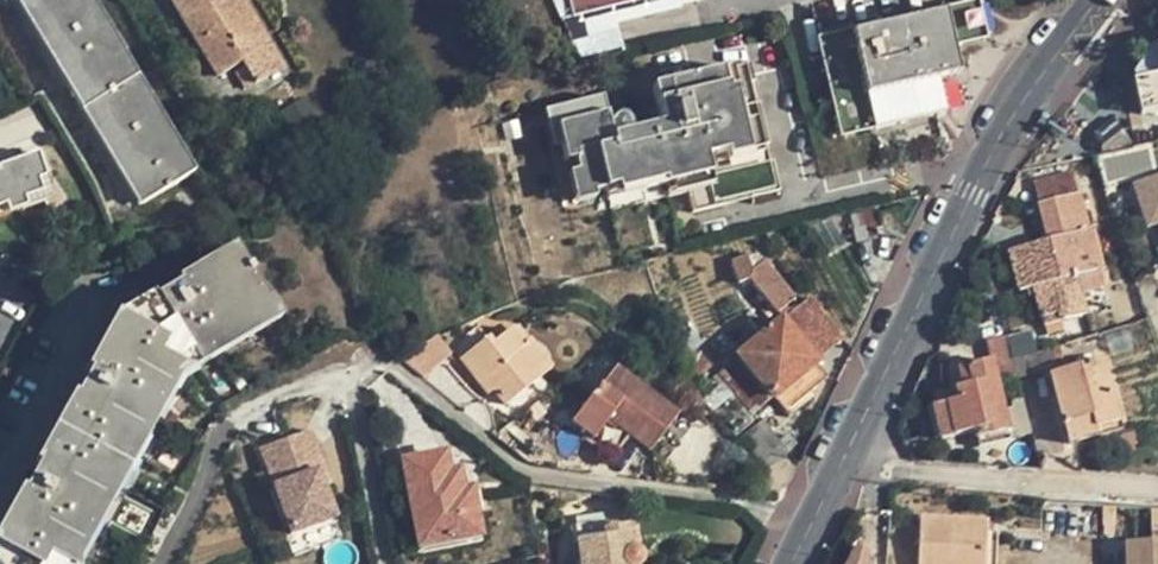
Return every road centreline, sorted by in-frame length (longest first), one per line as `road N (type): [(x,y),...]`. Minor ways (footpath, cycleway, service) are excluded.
road 1 (unclassified): [(166,563),(239,417),(323,377),(378,364),(417,378),(543,475),(710,493),(746,506),(800,544)]
road 2 (residential): [(848,453),(931,266),(1011,118),(1095,0)]
road 3 (residential): [(848,453),(911,473),(1157,491)]

